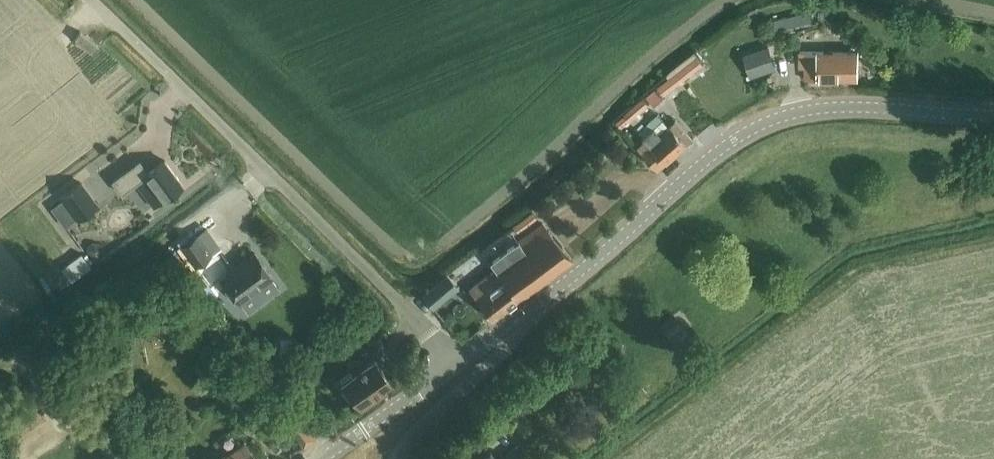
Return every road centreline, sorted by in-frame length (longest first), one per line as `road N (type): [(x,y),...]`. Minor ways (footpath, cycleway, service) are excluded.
road 1 (tertiary): [(520,316),(713,146),(764,115),(824,101),(993,110)]
road 2 (unclassified): [(458,359),(90,0)]
road 3 (unclassified): [(400,458),(413,435),(501,353),(520,316)]
road 4 (tertiary): [(325,458),(458,359)]

